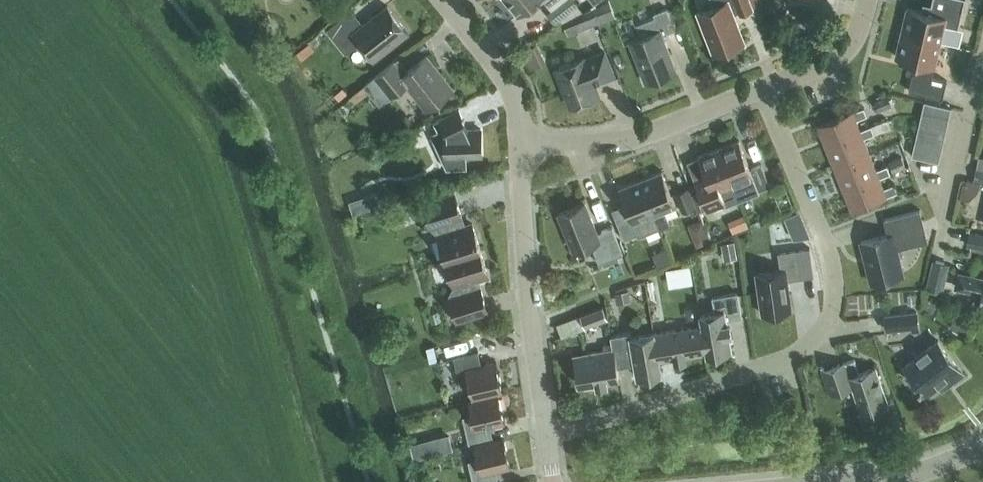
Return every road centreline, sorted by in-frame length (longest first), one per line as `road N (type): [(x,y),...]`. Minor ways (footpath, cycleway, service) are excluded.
road 1 (residential): [(547,435),(783,362),(822,330),(832,312),(831,258),(763,89)]
road 2 (unclassified): [(547,435),(520,147)]
road 3 (residential): [(520,147),(650,133),(763,89)]
road 4 (unclassified): [(520,147),(512,89),(442,0)]
road 5 (residential): [(946,218),(982,55)]
road 6 (residential): [(763,89),(846,50),(868,0)]
road 7 (tertiary): [(859,481),(916,474),(982,446)]

